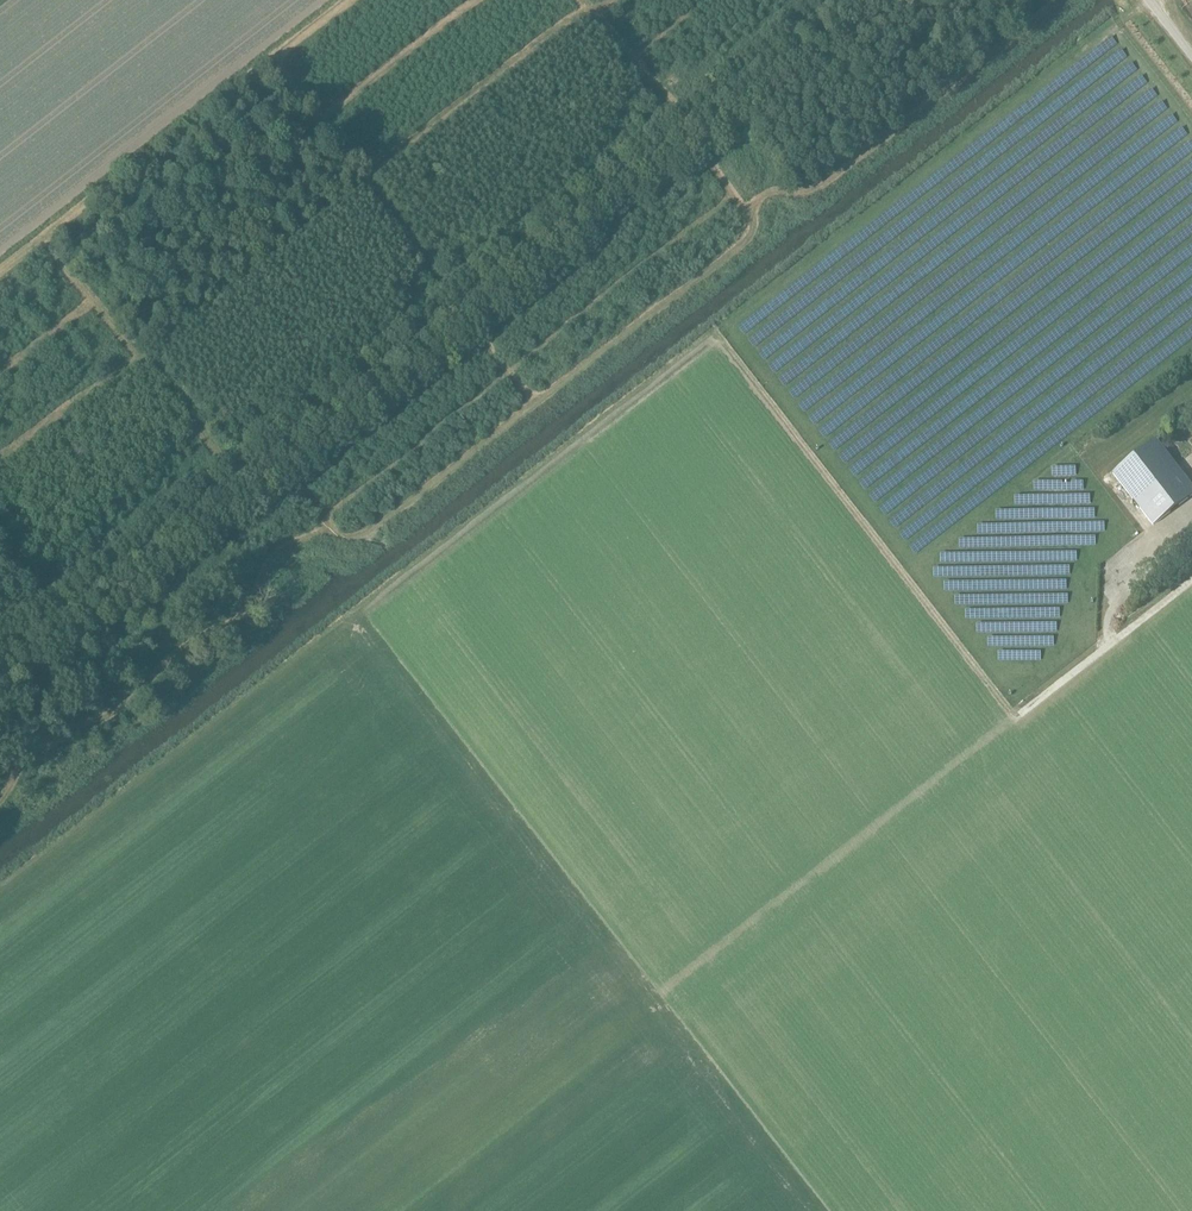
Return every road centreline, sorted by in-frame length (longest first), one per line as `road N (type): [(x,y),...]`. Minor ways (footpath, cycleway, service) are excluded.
road 1 (track): [(0,669),(144,588),(896,0)]

